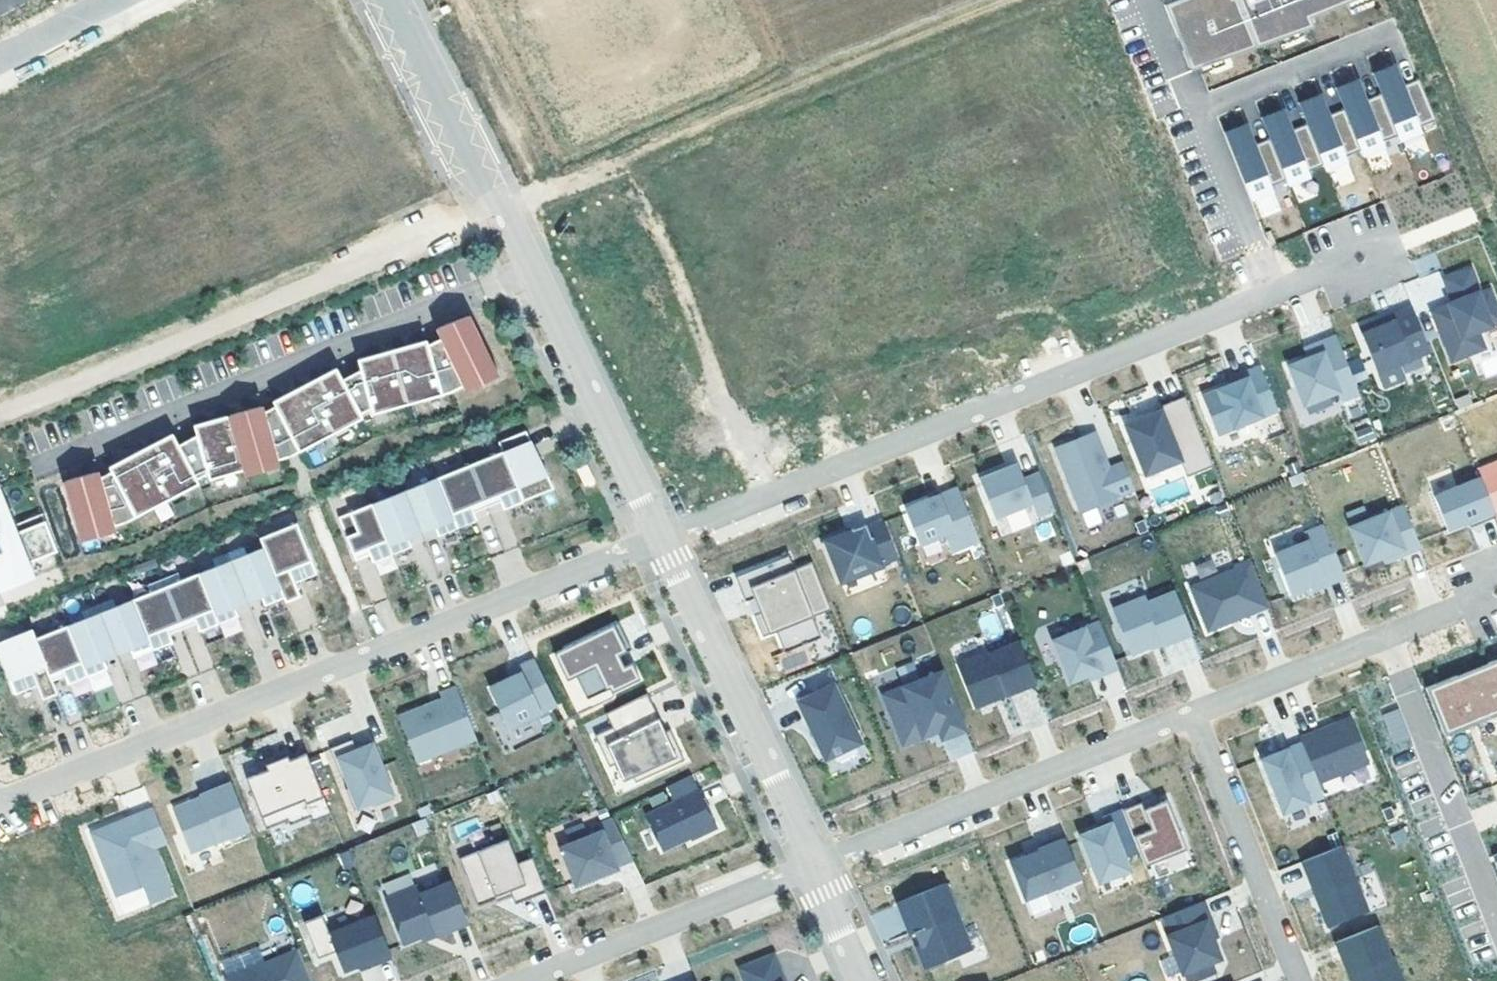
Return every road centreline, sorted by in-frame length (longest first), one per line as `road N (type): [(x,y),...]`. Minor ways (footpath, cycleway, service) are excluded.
road 1 (track): [(0,416),(1006,0)]
road 2 (residential): [(661,540),(1360,256)]
road 3 (residential): [(0,805),(661,540)]
road 4 (residential): [(395,0),(474,167),(506,210),(661,540)]
road 5 (residential): [(812,866),(1193,713)]
road 6 (residential): [(661,540),(812,866)]
road 7 (residential): [(1193,713),(1496,590)]
road 8 (residential): [(812,866),(521,980)]
road 9 (residential): [(1303,980),(1193,713)]
road 10 (residential): [(115,0),(0,60)]
road 11 (residential): [(812,866),(861,980)]

